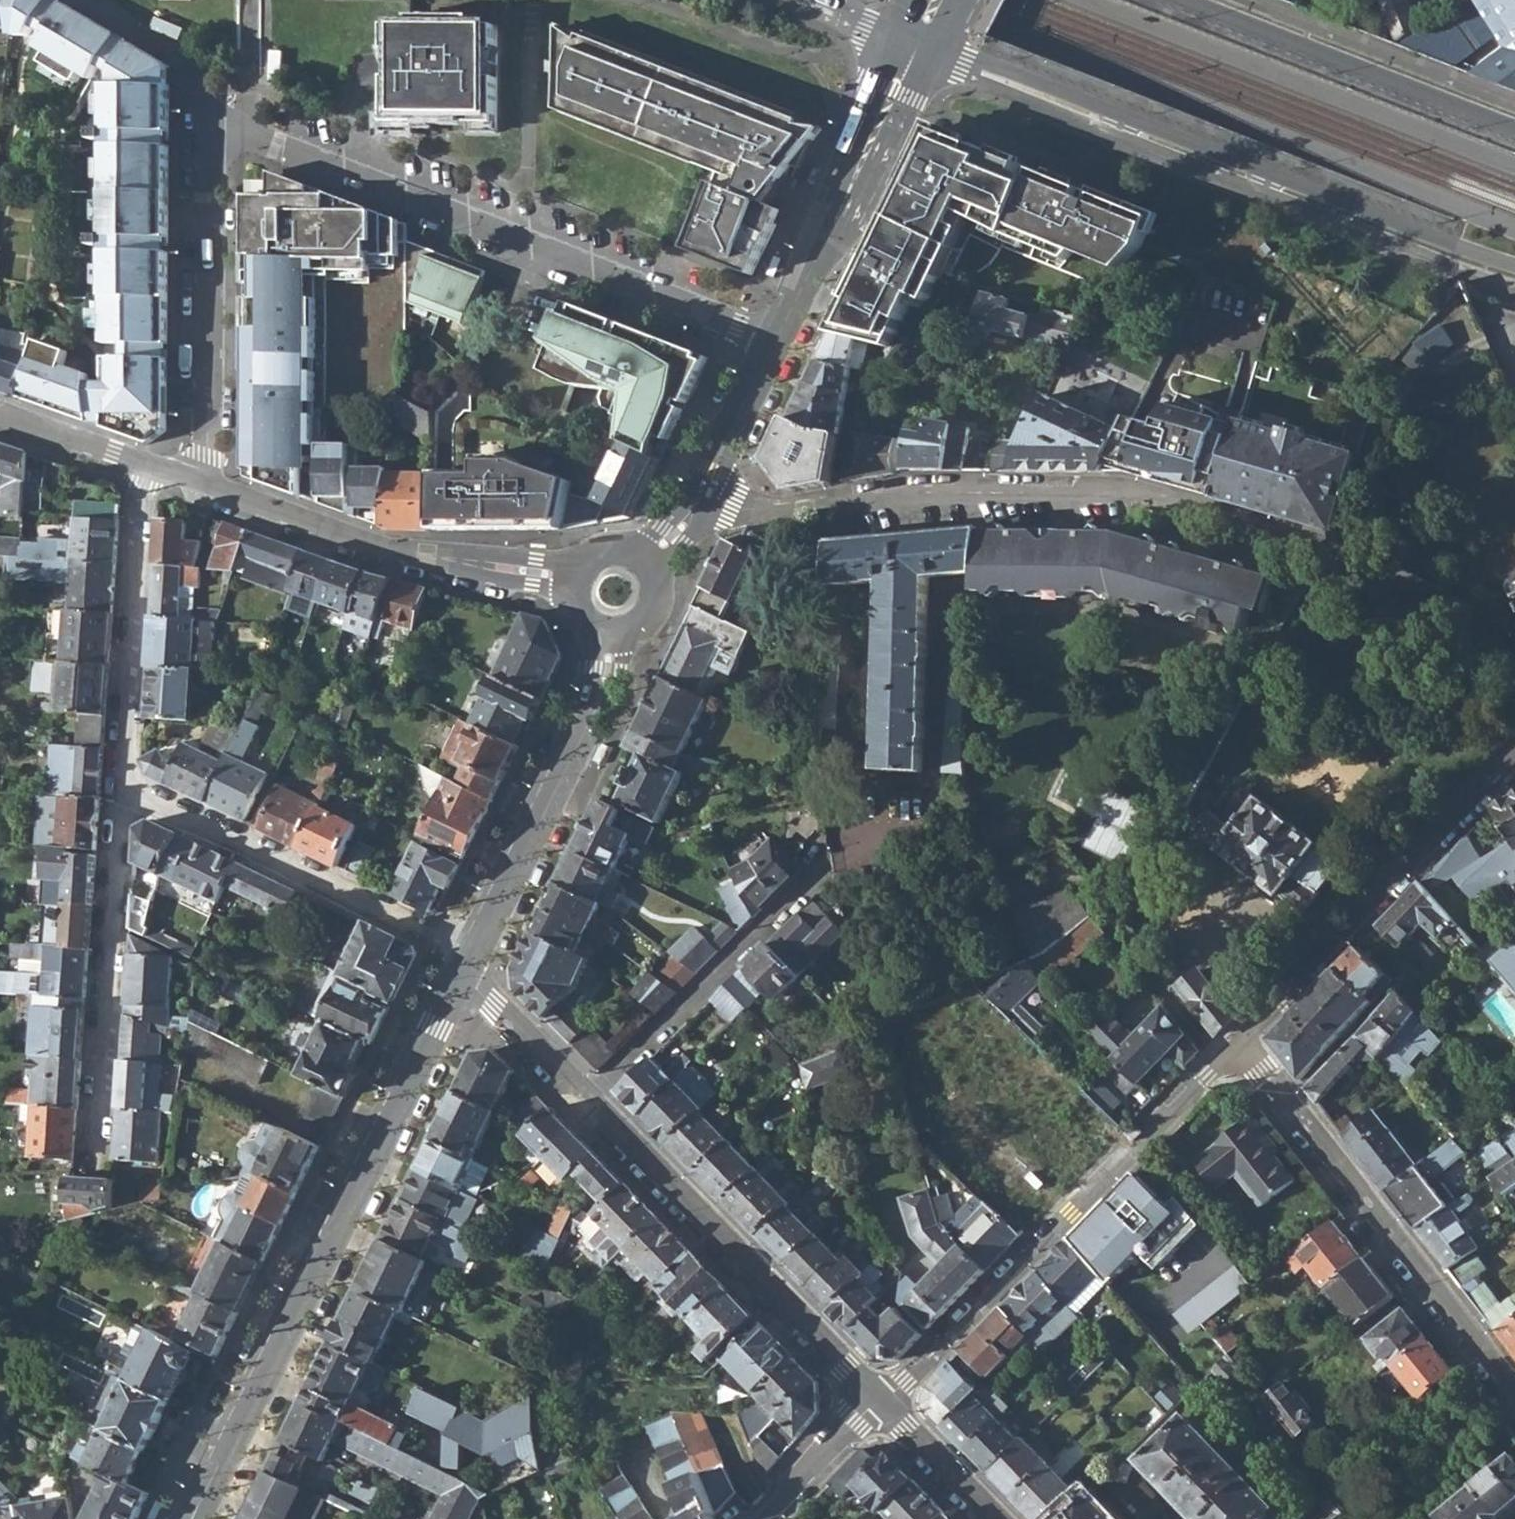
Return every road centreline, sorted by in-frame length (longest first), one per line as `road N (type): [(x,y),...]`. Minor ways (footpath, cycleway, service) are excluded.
road 1 (residential): [(782,339),(206,99),(201,487)]
road 2 (residential): [(702,503),(785,508),(1130,491),(1330,550)]
road 3 (primary): [(922,39),(1514,265)]
road 4 (primary): [(939,0),(1514,226)]
road 5 (residential): [(192,1518),(461,970)]
road 6 (residential): [(461,970),(882,1400)]
road 7 (residential): [(1240,1045),(882,1400)]
road 8 (primary): [(1514,168),(1072,0)]
road 9 (residential): [(201,487),(384,548),(580,583)]
road 10 (residential): [(120,788),(469,956)]
road 11 (residential): [(120,788),(96,1156)]
road 12 (residential): [(469,956),(626,628)]
road 13 (primary): [(1514,134),(1199,0)]
road 14 (residential): [(782,339),(922,39)]
road 15 (residential): [(146,467),(120,788)]
road 16 (residential): [(1514,1392),(1319,1145)]
road 17 (residential): [(1514,760),(1367,908)]
road 18 (residential): [(1367,908),(1240,1045)]
road 19 (residential): [(702,503),(782,339)]
road 20 (residential): [(882,1400),(996,1518)]
road 21 (residential): [(882,1400),(770,1518)]
road 22 (residential): [(0,419),(146,467)]
road 23 (residential): [(1319,1145),(1240,1045)]

